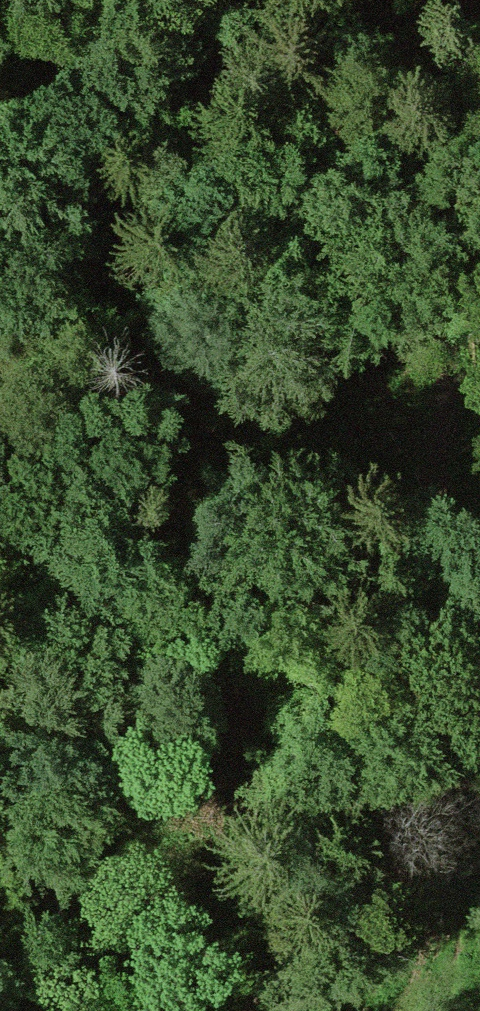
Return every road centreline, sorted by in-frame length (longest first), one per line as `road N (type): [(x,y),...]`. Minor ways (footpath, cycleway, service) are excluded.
road 1 (track): [(139,103),(184,111),(465,220)]
road 2 (track): [(261,676),(0,605)]
road 3 (track): [(479,744),(261,676)]
road 4 (track): [(0,90),(139,103)]

